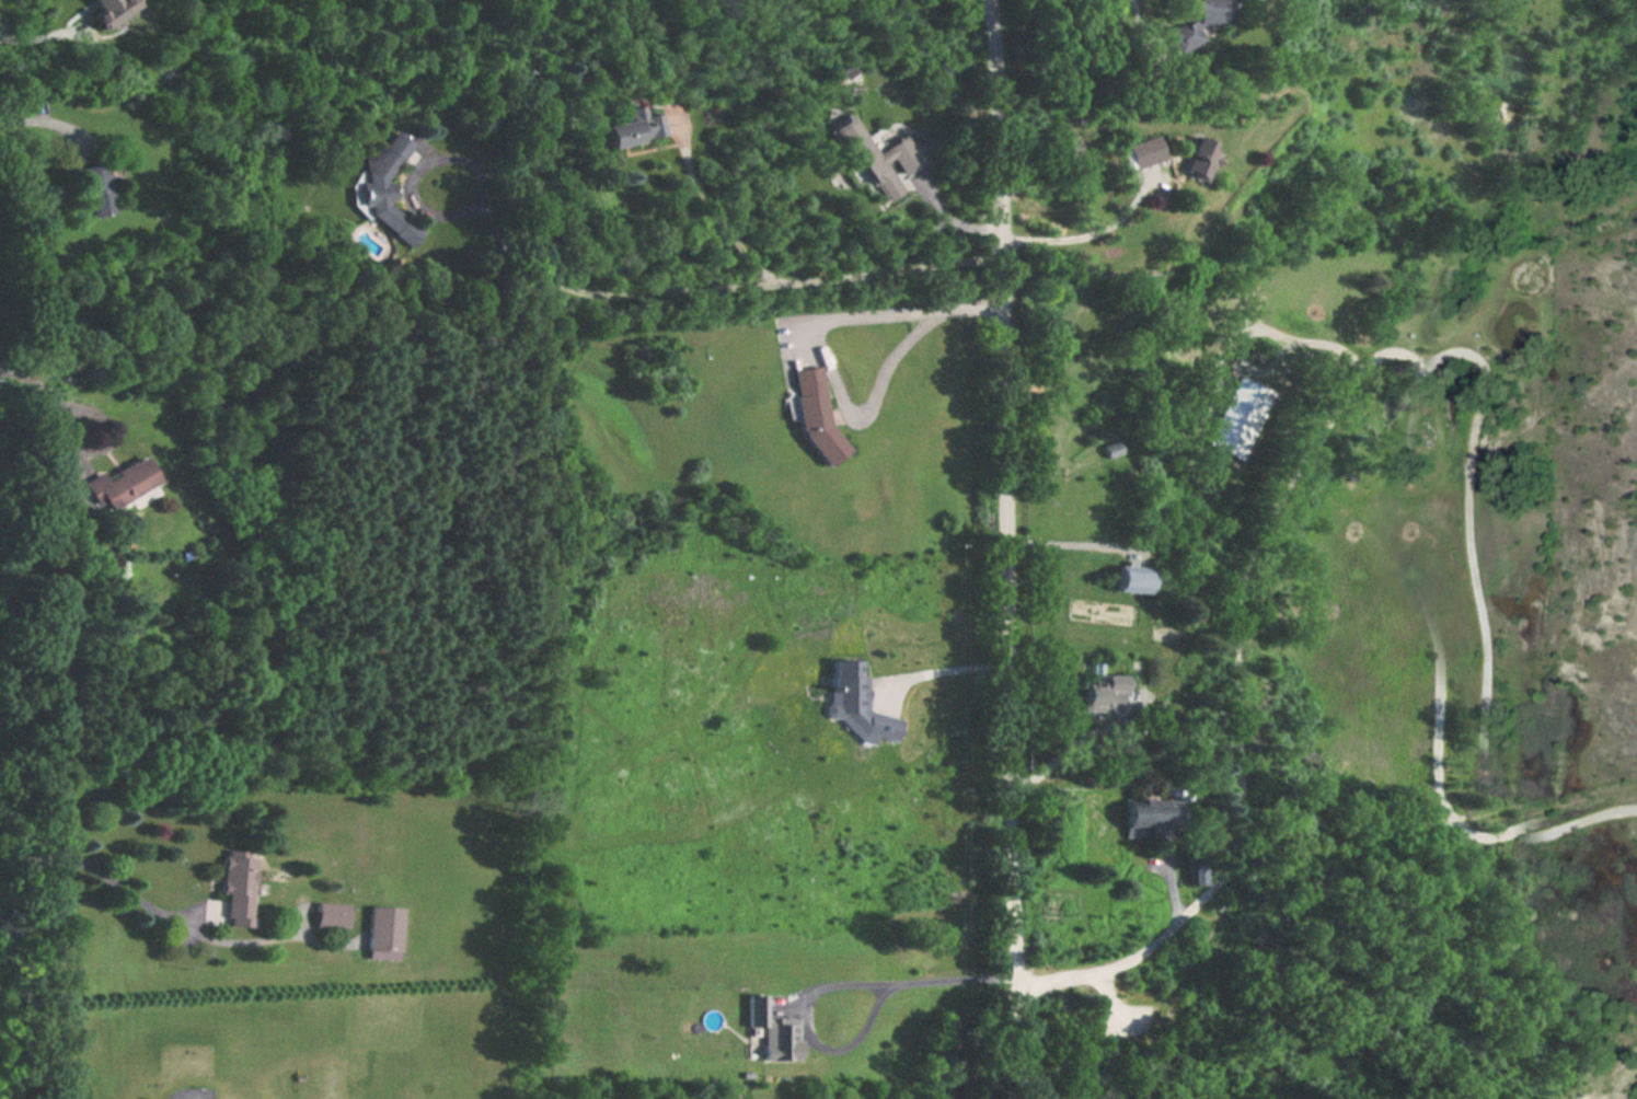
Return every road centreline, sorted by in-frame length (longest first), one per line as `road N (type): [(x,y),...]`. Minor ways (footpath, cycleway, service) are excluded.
road 1 (residential): [(1023,1098),(991,0)]

